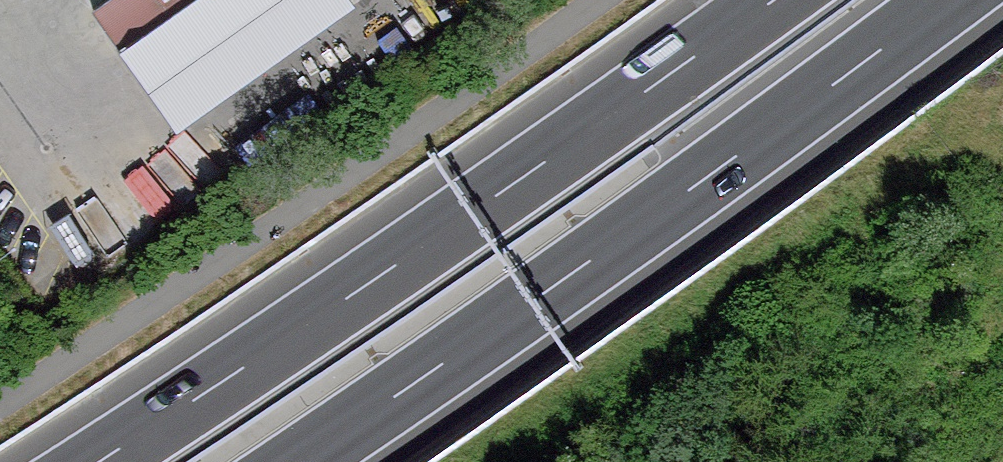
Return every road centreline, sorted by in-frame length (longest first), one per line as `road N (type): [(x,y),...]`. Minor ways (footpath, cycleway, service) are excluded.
road 1 (motorway): [(773,0),(98,461)]
road 2 (motorway): [(296,461),(947,0)]

